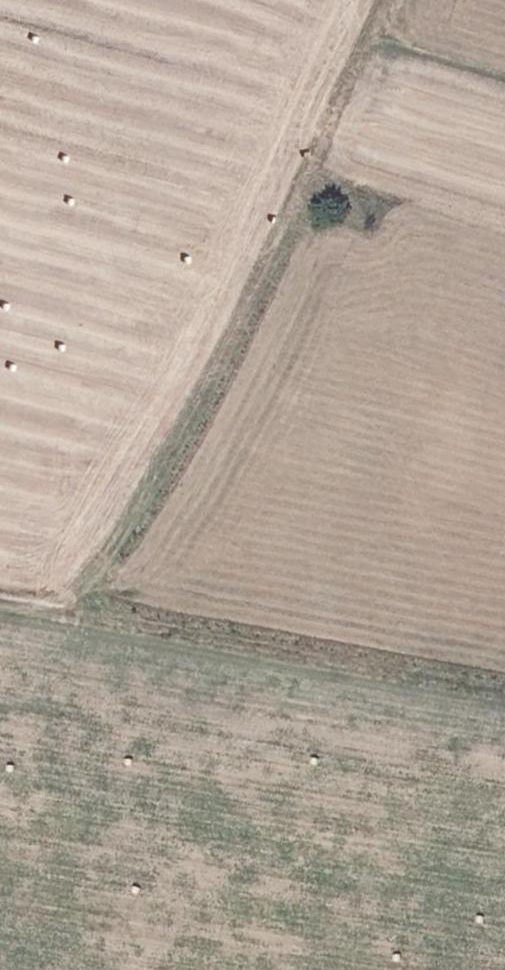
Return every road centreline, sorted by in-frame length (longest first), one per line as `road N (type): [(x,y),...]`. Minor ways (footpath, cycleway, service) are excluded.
road 1 (track): [(0,604),(504,692)]

